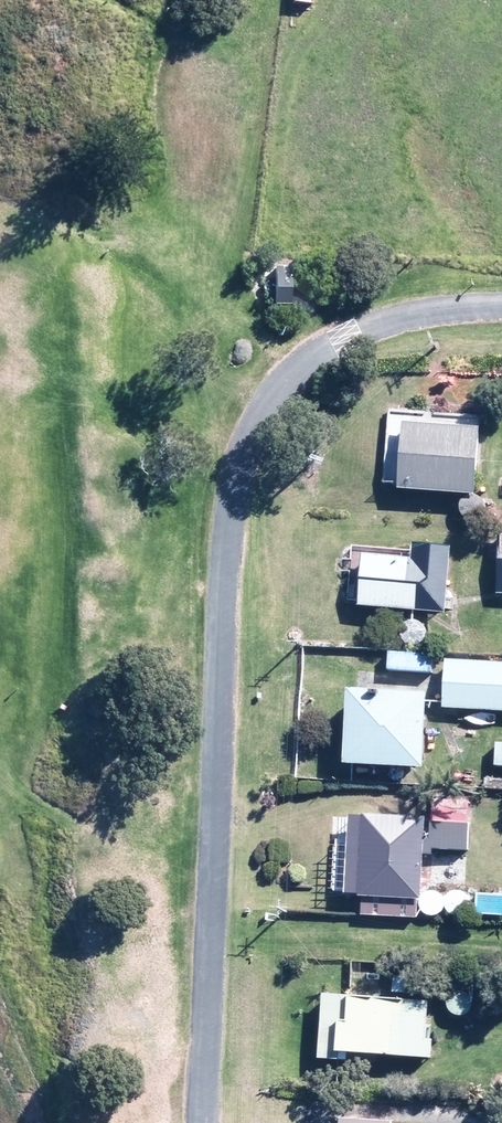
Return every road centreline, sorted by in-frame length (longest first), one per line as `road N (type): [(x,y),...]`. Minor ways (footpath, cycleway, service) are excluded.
road 1 (unclassified): [(201,1122),(222,541),(238,469),(263,413),(296,368),(342,339),(397,316),(501,304)]

